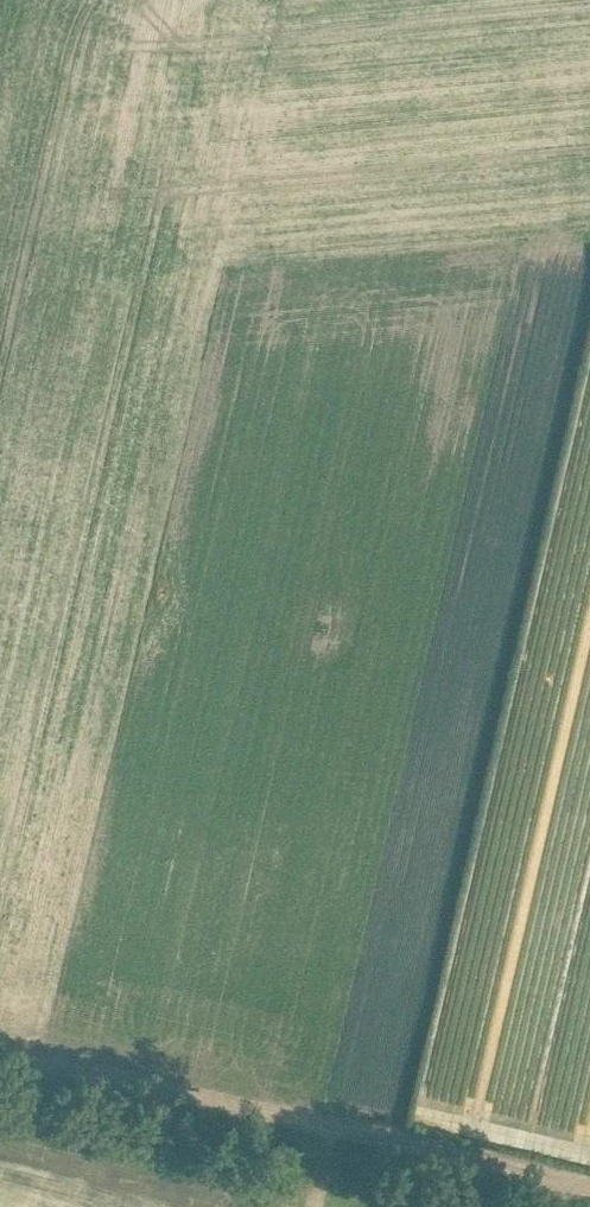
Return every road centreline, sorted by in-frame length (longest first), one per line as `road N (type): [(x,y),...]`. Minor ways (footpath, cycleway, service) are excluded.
road 1 (track): [(0,1051),(568,1191)]

